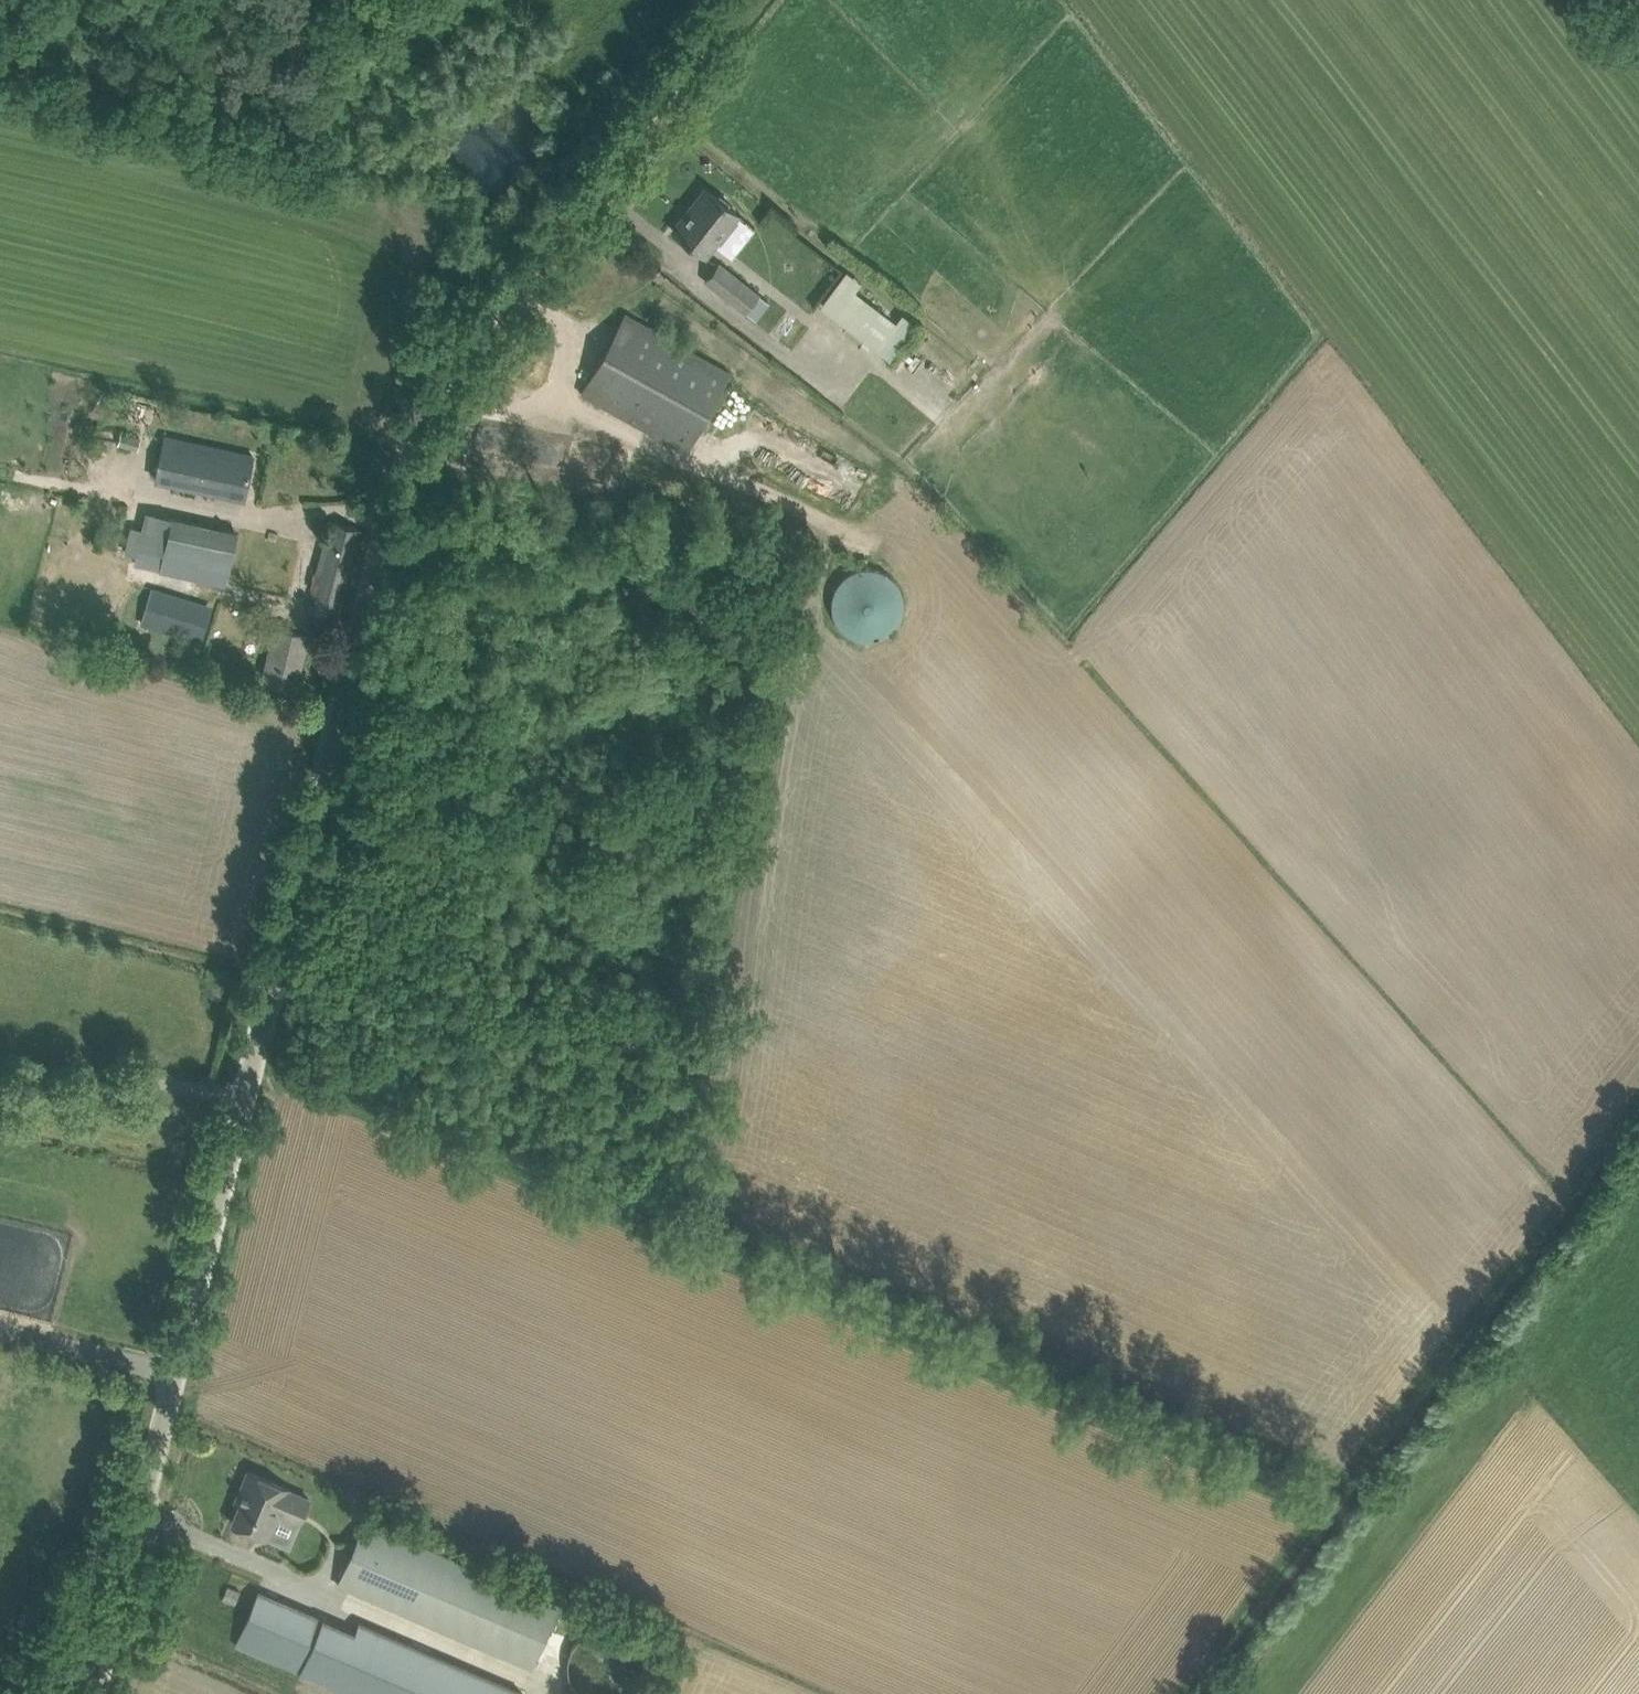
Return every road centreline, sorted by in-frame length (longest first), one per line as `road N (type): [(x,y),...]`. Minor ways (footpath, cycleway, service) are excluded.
road 1 (unclassified): [(84,1693),(371,542),(414,424),(741,0)]

